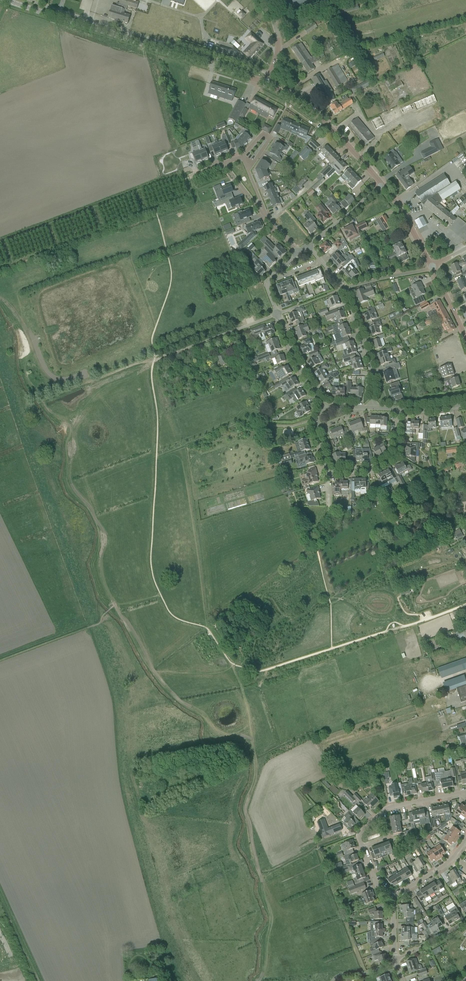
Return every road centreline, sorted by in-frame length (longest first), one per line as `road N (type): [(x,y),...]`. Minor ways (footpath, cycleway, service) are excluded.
road 1 (tertiary): [(266,84),(6,0)]
road 2 (track): [(260,671),(465,604)]
road 3 (track): [(0,243),(144,187),(151,192)]
road 4 (tertiary): [(382,185),(329,125),(266,84)]
road 5 (residential): [(373,408),(371,363),(344,289)]
road 6 (residential): [(329,473),(371,472),(395,460),(399,408)]

